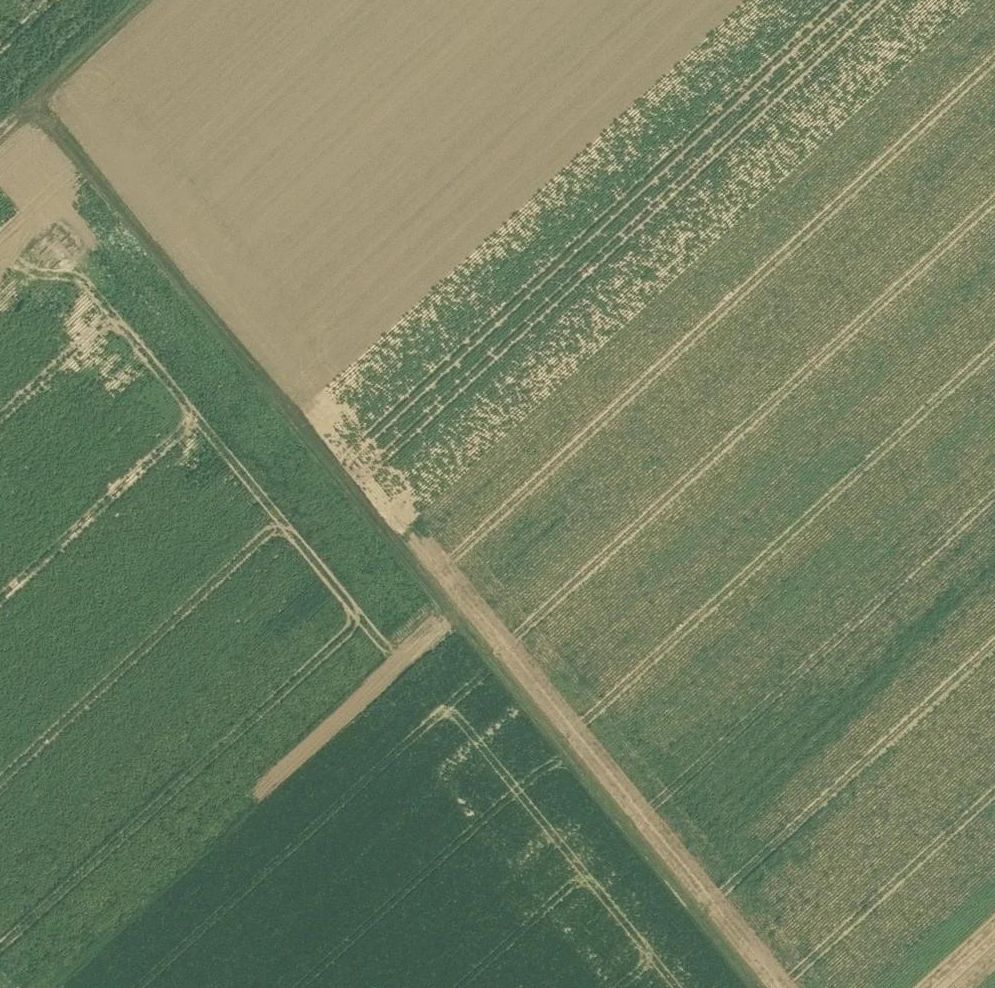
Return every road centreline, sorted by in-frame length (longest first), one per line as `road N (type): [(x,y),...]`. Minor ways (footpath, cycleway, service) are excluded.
road 1 (track): [(763,987),(42,99)]
road 2 (track): [(0,138),(149,0)]

